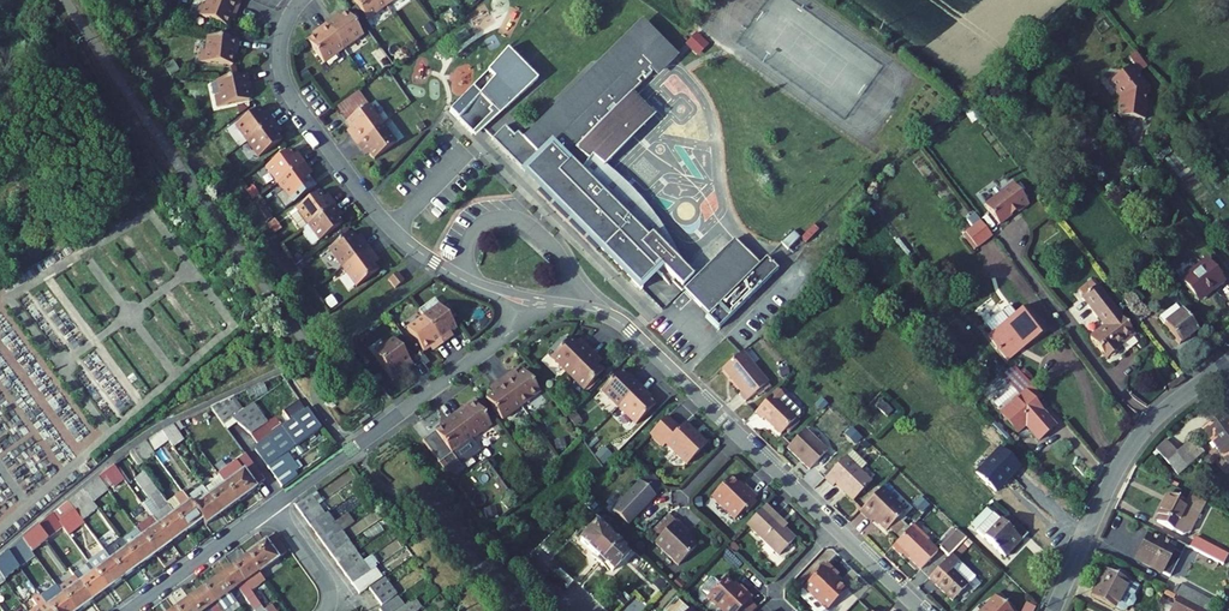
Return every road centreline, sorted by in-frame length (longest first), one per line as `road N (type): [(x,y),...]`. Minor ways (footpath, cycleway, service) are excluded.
road 1 (residential): [(527,301),(621,323),(922,610)]
road 2 (residential): [(300,0),(282,38),(284,81),(372,207),(453,273),(527,301)]
road 3 (residential): [(527,301),(494,344),(273,509)]
road 4 (residential): [(1228,362),(1132,445),(1053,610)]
road 5 (residential): [(273,509),(131,610)]
road 6 (residential): [(324,610),(326,583),(273,509)]

